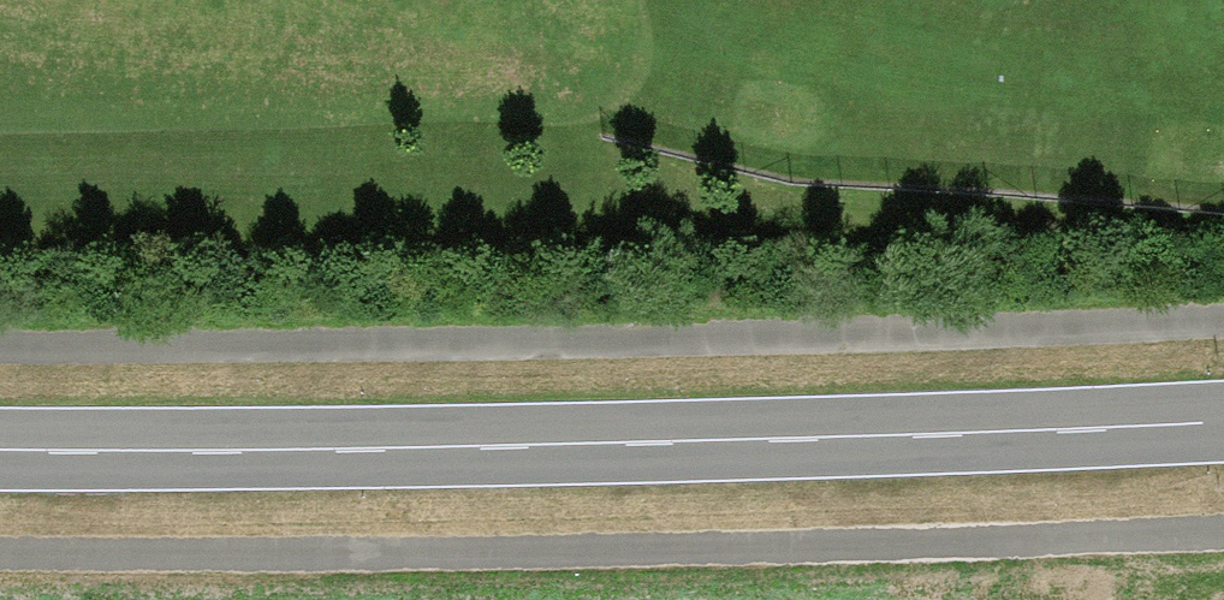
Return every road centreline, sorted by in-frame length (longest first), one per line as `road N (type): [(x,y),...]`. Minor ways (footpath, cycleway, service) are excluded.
road 1 (primary): [(1223,428),(806,447),(0,452)]
road 2 (track): [(1223,320),(581,342),(0,344)]
road 3 (track): [(0,552),(1019,547),(1223,537)]

